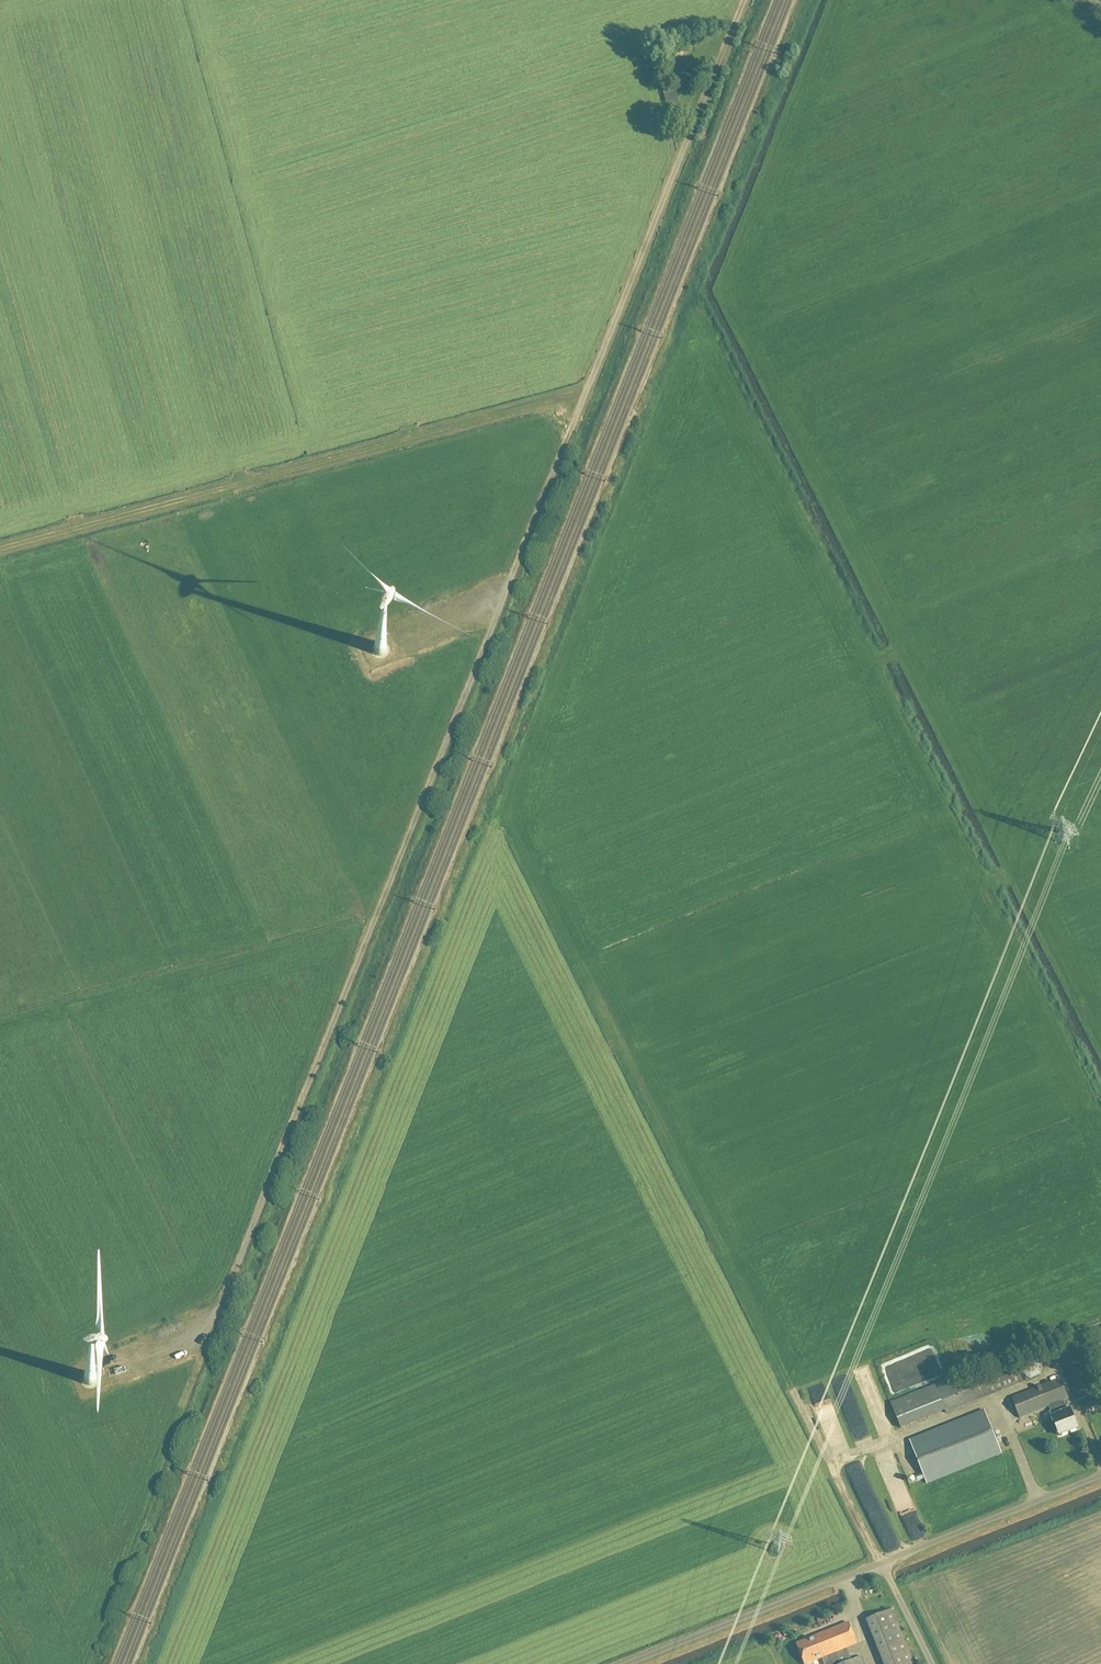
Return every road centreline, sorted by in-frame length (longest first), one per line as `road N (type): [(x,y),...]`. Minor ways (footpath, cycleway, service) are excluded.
road 1 (unclassified): [(627,1663),(882,1563)]
road 2 (unclassified): [(882,1563),(1100,1476)]

